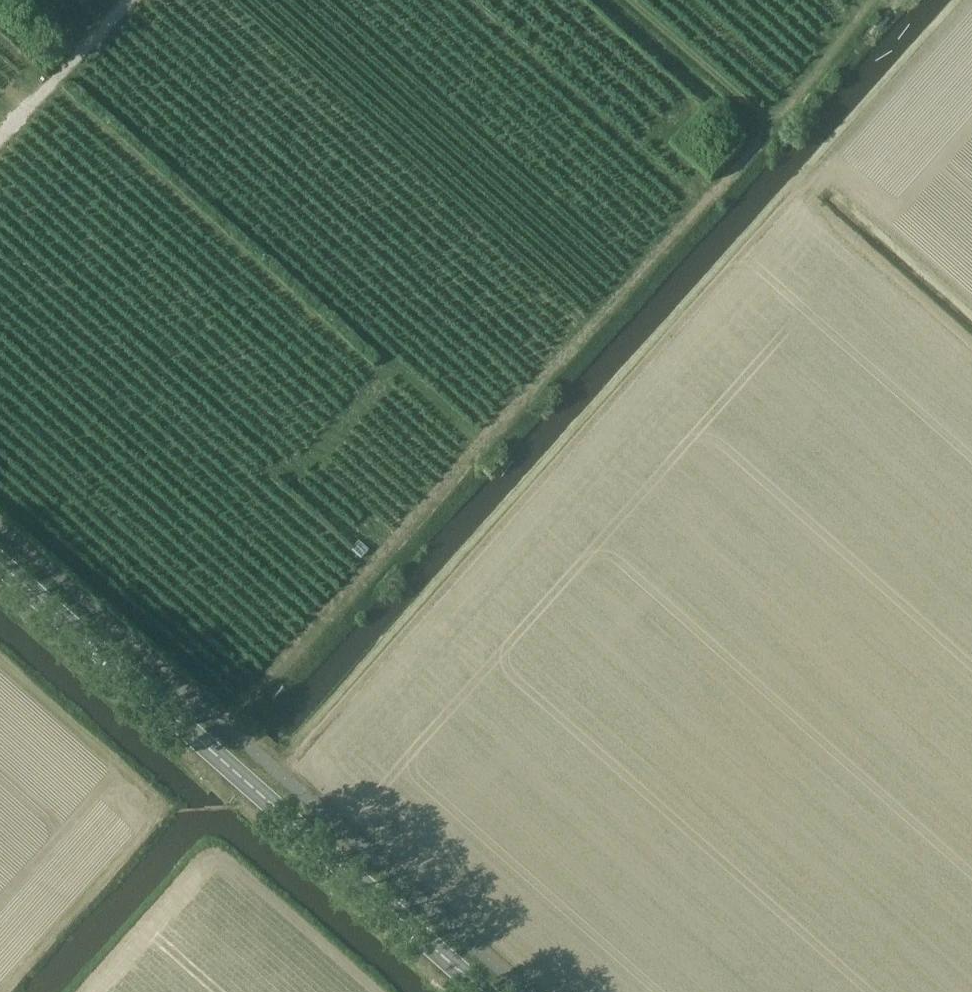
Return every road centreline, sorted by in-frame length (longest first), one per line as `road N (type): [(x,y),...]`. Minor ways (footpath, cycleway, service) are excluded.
road 1 (track): [(971,344),(802,193),(284,774)]
road 2 (track): [(883,0),(261,682),(218,717)]
road 3 (secondary): [(489,991),(0,564)]
road 4 (track): [(802,193),(971,4)]
road 5 (track): [(0,138),(142,0)]

